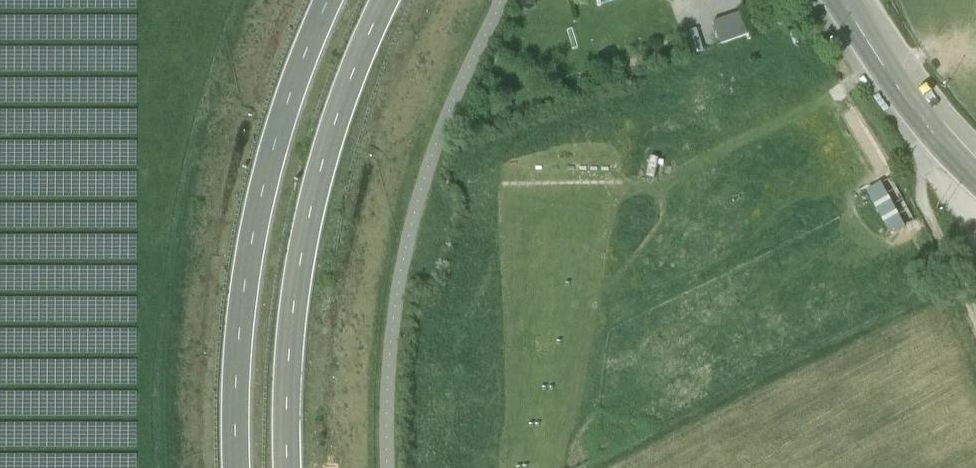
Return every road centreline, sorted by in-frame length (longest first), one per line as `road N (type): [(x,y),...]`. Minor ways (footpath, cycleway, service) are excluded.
road 1 (trunk): [(289,467),(289,365),(304,253),(334,128),(385,0)]
road 2 (trunk): [(327,0),(276,140),(253,238),(237,384),(237,467)]
road 3 (secondary): [(843,0),(907,100),(975,178)]

